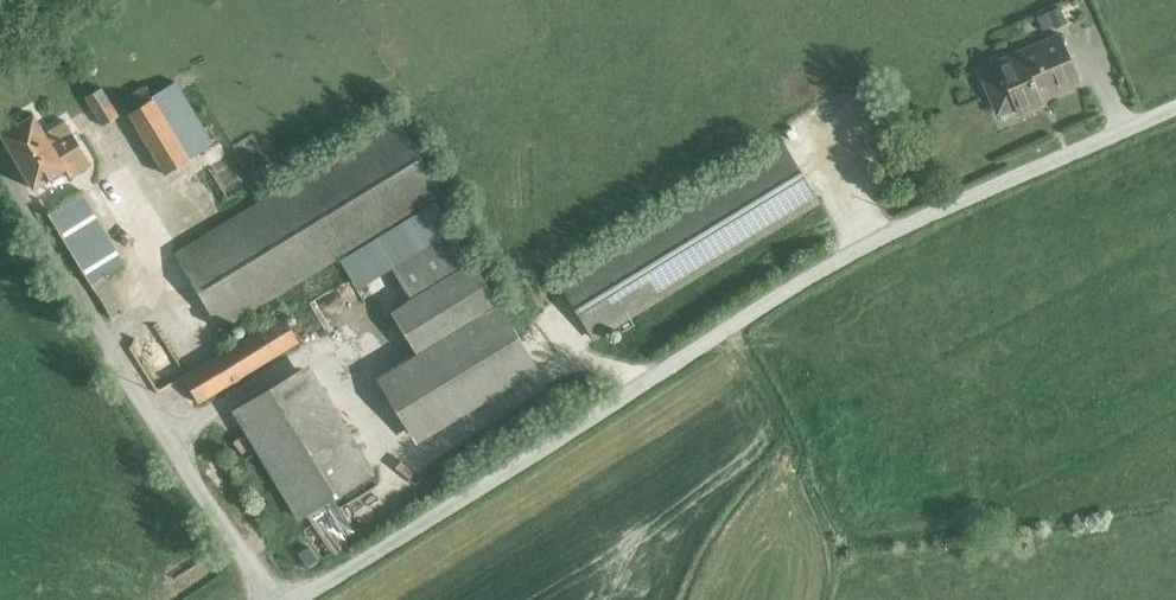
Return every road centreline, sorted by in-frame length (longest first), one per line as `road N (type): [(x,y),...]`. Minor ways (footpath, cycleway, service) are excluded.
road 1 (unclassified): [(293,599),(882,237),(1175,105)]
road 2 (unclassified): [(0,159),(275,599)]

